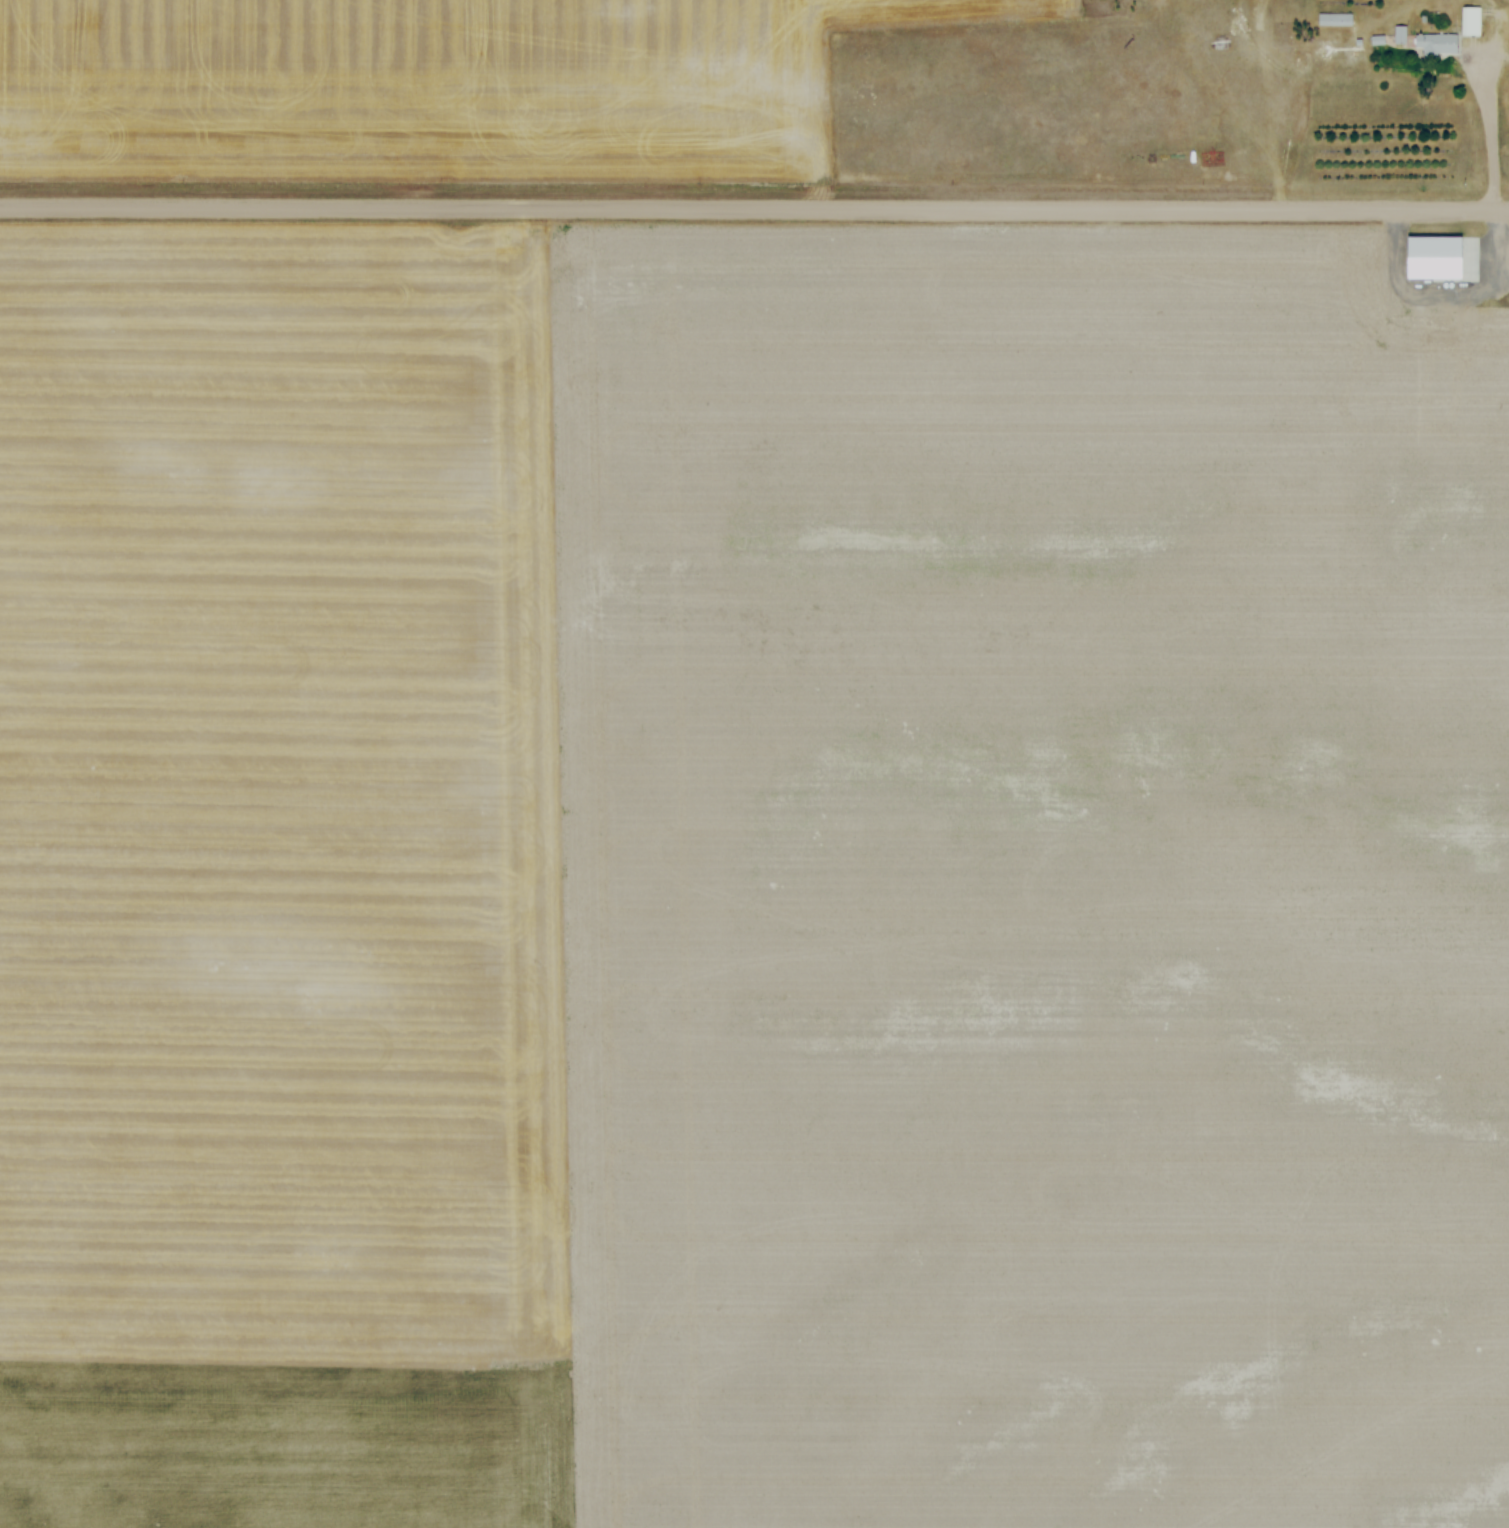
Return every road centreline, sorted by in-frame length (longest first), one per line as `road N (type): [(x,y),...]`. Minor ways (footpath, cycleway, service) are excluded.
road 1 (residential): [(1508,214),(0,208)]

